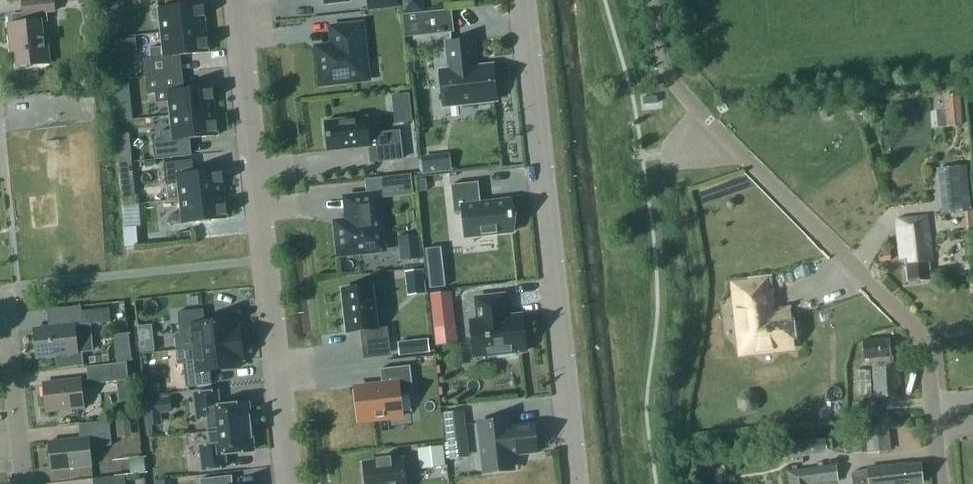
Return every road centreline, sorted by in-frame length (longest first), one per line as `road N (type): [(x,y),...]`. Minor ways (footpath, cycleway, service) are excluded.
road 1 (residential): [(236,0),(292,483)]
road 2 (residential): [(523,0),(573,483)]
road 3 (unclassified): [(925,331),(677,90),(657,48),(652,0)]
road 4 (residential): [(0,310),(11,318),(26,483)]
road 5 (residential): [(938,483),(925,331)]

